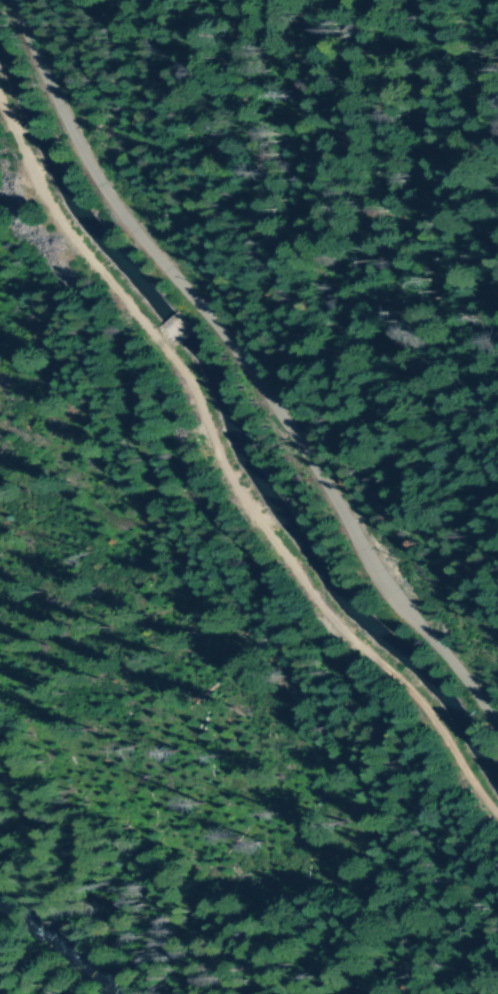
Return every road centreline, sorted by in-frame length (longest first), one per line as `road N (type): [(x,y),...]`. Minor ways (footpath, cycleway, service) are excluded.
road 1 (track): [(0,92),(51,203),(163,342),(200,399),(232,478),(279,549),(323,607),(429,708),(497,813)]
road 2 (residential): [(497,724),(391,593),(307,442),(103,182),(49,85),(15,0)]

